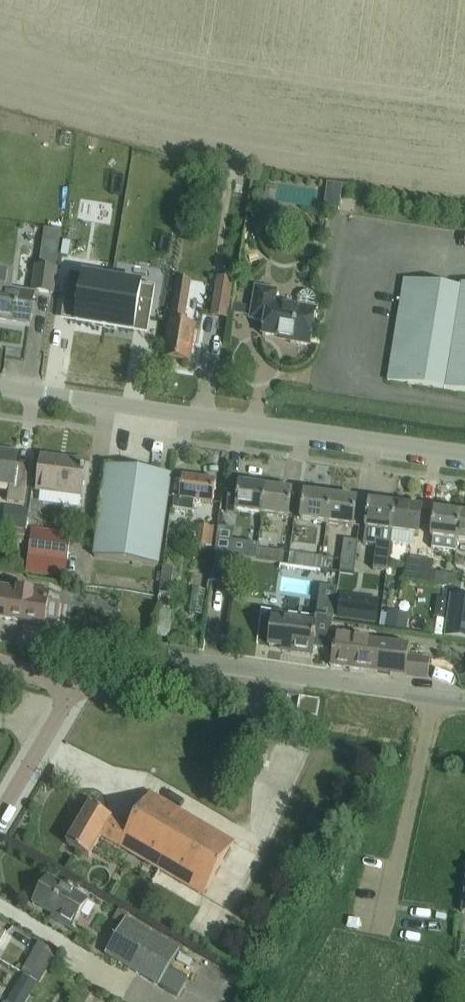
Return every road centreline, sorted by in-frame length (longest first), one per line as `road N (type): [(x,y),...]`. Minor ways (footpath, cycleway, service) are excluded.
road 1 (tertiary): [(464,451),(0,386)]
road 2 (tertiary): [(243,668),(0,634)]
road 3 (tertiary): [(464,700),(243,668)]
road 4 (residential): [(69,686),(231,681),(243,668)]
road 5 (residential): [(0,815),(69,686)]

